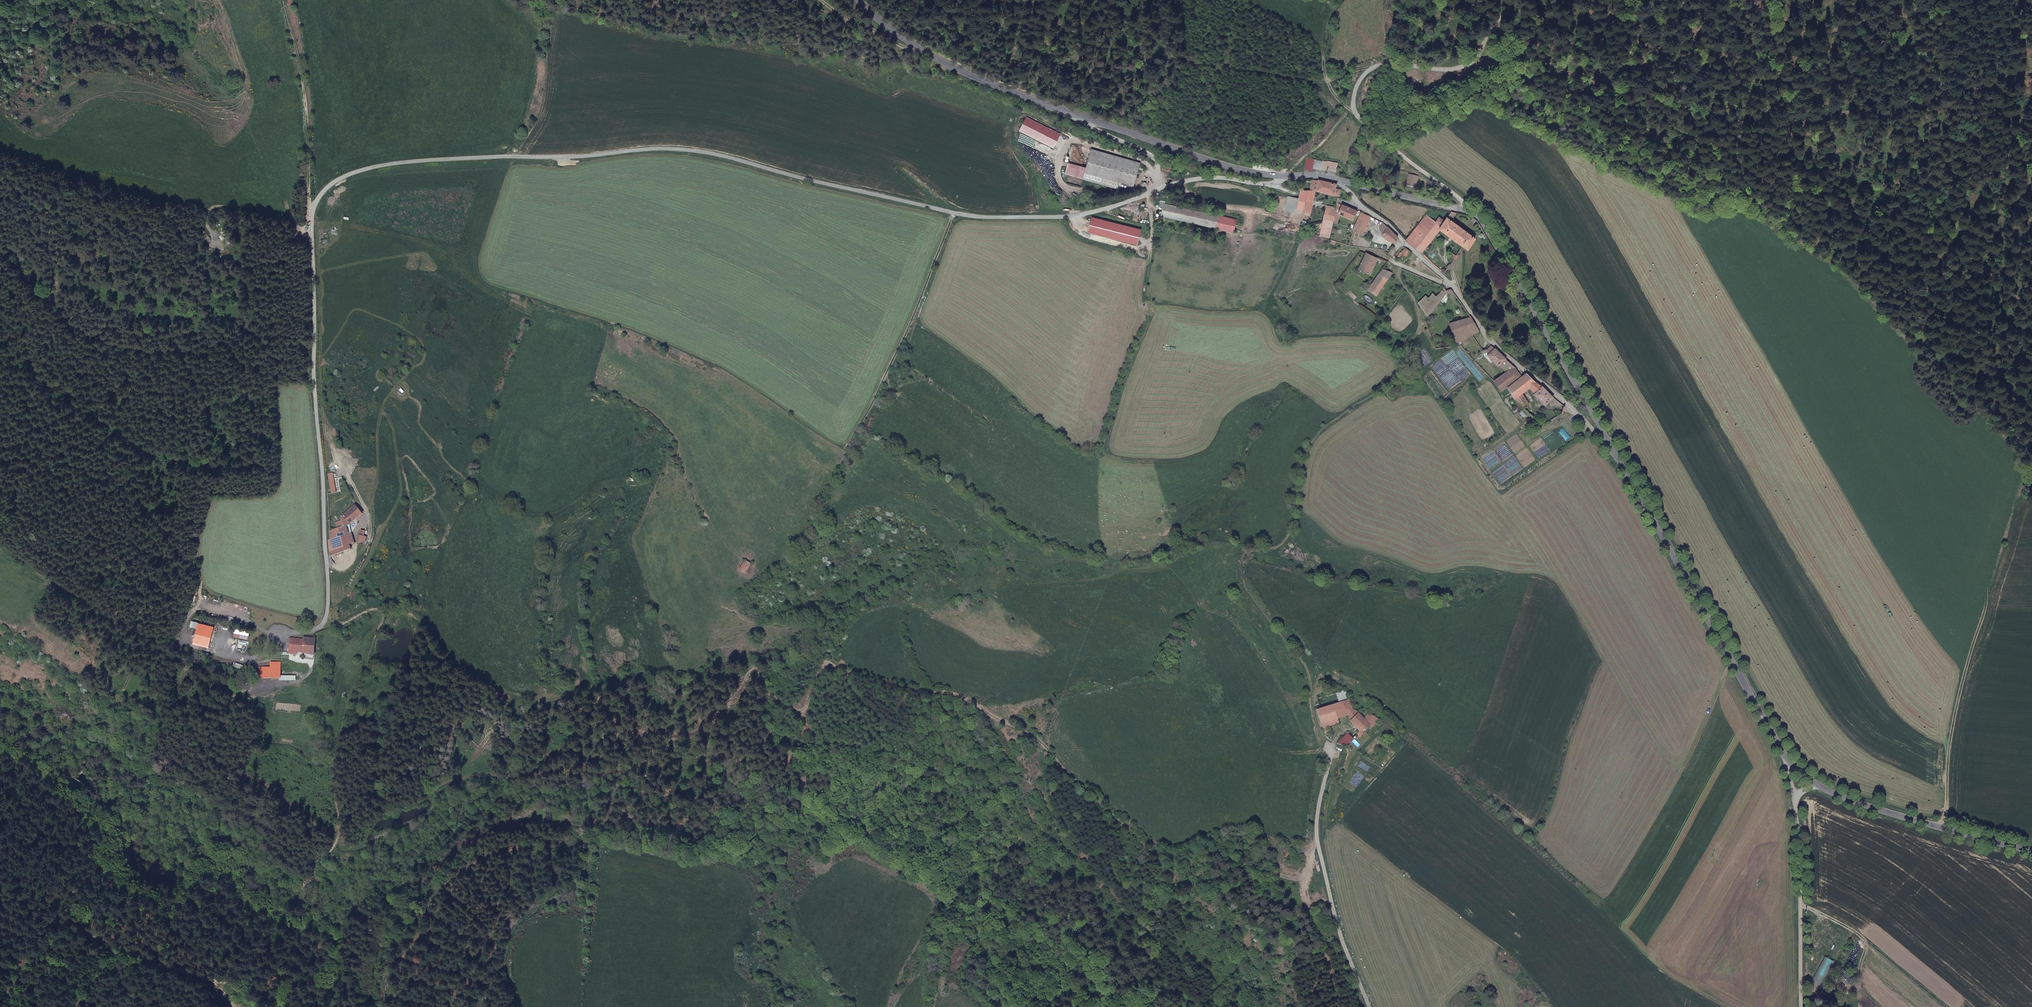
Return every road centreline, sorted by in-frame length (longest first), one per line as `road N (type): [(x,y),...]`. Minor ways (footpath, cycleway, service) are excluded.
road 1 (unclassified): [(328,609),(312,371),(313,209),(322,189),(349,173),(403,162),(717,151),(910,204),(1007,219),(1077,217),(1187,180),(1274,184),(1287,176)]
road 2 (track): [(890,1006),(936,926),(950,922),(1087,994),(1115,994),(1124,983),(1055,820),(1043,739),(1060,704),(1171,674),(1189,622),(1245,582)]
road 3 (track): [(1391,261),(1421,319),(1400,379),(1326,422),(1306,449),(1292,525),(1281,541),(1242,554),(1240,567),(1306,667),(1329,752)]
road 4 (track): [(2031,69),(1934,101),(1797,123),(1674,111),(1552,66),(1472,56)]
road 5 (track): [(521,1006),(509,946),(518,924),(555,888),(586,873),(599,852),(587,837),(527,813),(511,779),(483,776),(444,789),(321,905)]
road 6 (track): [(1856,934),(1946,828),(1951,726),(1973,640),(2013,515),(2031,491)]
road 7 (tertiary): [(861,0),(922,49),(1020,97),(1238,169),(1287,176)]
road 8 (unclassified): [(1474,214),(1351,111),(1354,91),(1379,66),(1449,67),(1472,56),(1515,0)]
road 9 (tertiary): [(1604,433),(1784,755)]
road 10 (unclassified): [(1342,181),(1354,203),(1390,225),(1517,362),(1604,433)]
road 11 (track): [(332,847),(337,828),(328,776),(337,737),(355,675),(386,619),(380,609),(360,612),(337,630),(328,609)]
road 12 (track): [(226,994),(250,985),(274,1001),(284,996),(214,904),(220,895),(280,928),(307,928),(331,914)]
road 13 (unclassified): [(1367,1006),(1317,853),(1329,752)]
road 14 (tertiary): [(1474,214),(1490,230),(1604,433)]
road 15 (track): [(234,1006),(205,979),(0,913)]
road 16 (tertiary): [(1818,786),(1882,812),(2031,849)]
road 17 (track): [(284,0),(307,89),(313,209)]
road 18 (unclassified): [(1794,799),(1801,1006)]
road 19 (track): [(1939,1006),(1856,934),(1801,906)]
road 20 (tertiary): [(1342,181),(1474,214)]
road 21 (track): [(1152,315),(1142,297),(1157,188)]

